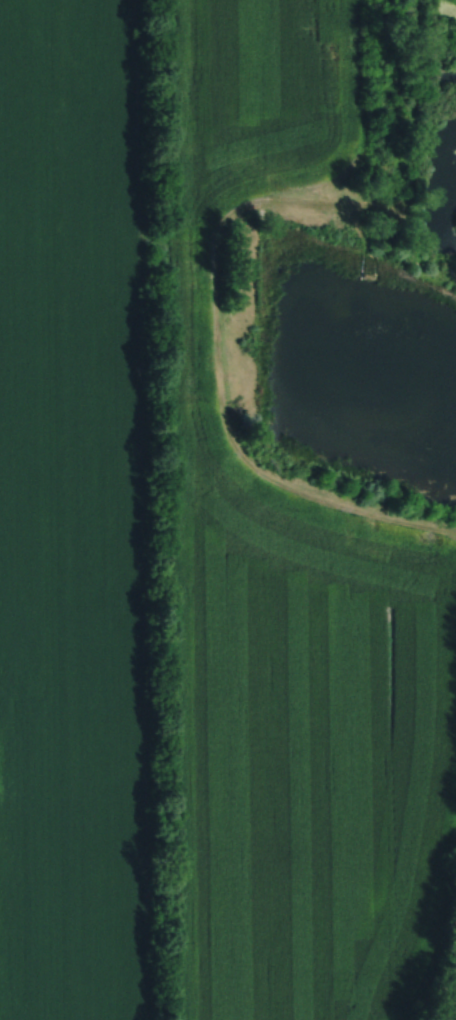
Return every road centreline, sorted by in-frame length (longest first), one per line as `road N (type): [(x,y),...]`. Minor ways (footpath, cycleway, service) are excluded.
road 1 (track): [(455,531),(326,500),(251,463),(233,428),(214,269),(224,216),(240,206),(280,198),(407,204),(416,0)]

